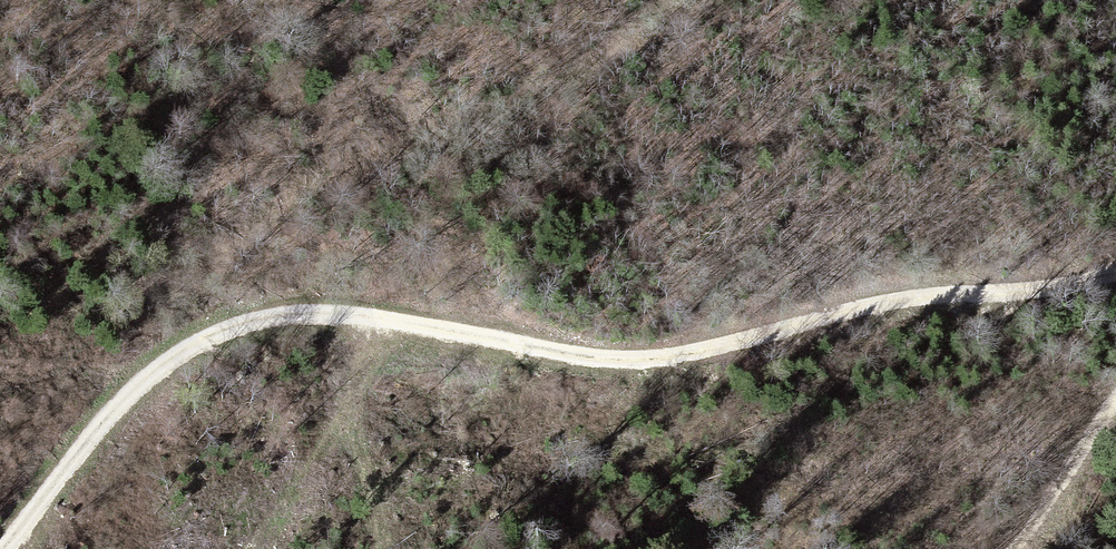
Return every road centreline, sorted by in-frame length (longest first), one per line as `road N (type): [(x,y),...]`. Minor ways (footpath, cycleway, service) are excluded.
road 1 (track): [(1115,274),(1032,293),(917,297),(719,346),(633,357),(348,309),(262,311),(200,337),(138,388)]
road 2 (track): [(673,0),(587,66),(524,101),(402,161),(293,195),(231,233),(174,302),(138,388)]
road 3 (track): [(138,388),(82,444),(9,548)]
road 4 (track): [(1115,406),(1017,548)]

